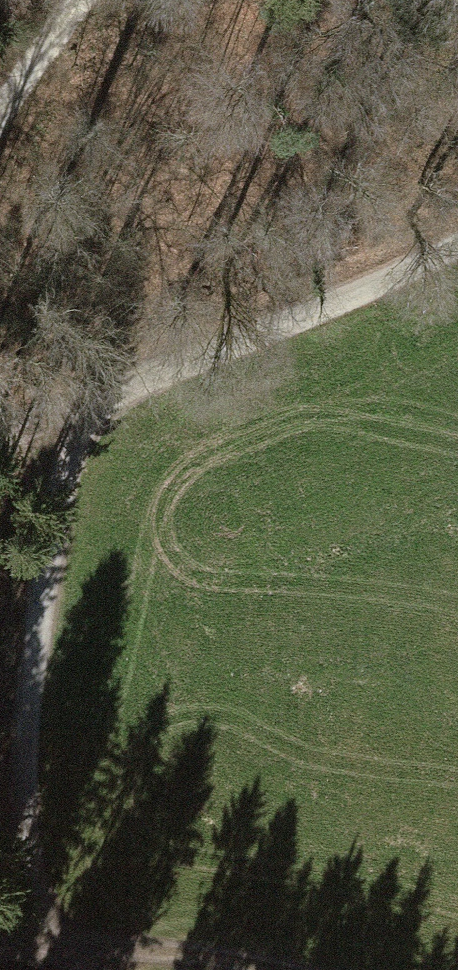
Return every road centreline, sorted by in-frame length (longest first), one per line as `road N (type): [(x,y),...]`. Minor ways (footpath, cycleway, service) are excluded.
road 1 (track): [(457,231),(123,377),(69,423),(4,841),(47,946)]
road 2 (track): [(284,969),(221,955),(47,946)]
road 3 (track): [(0,139),(91,0)]

